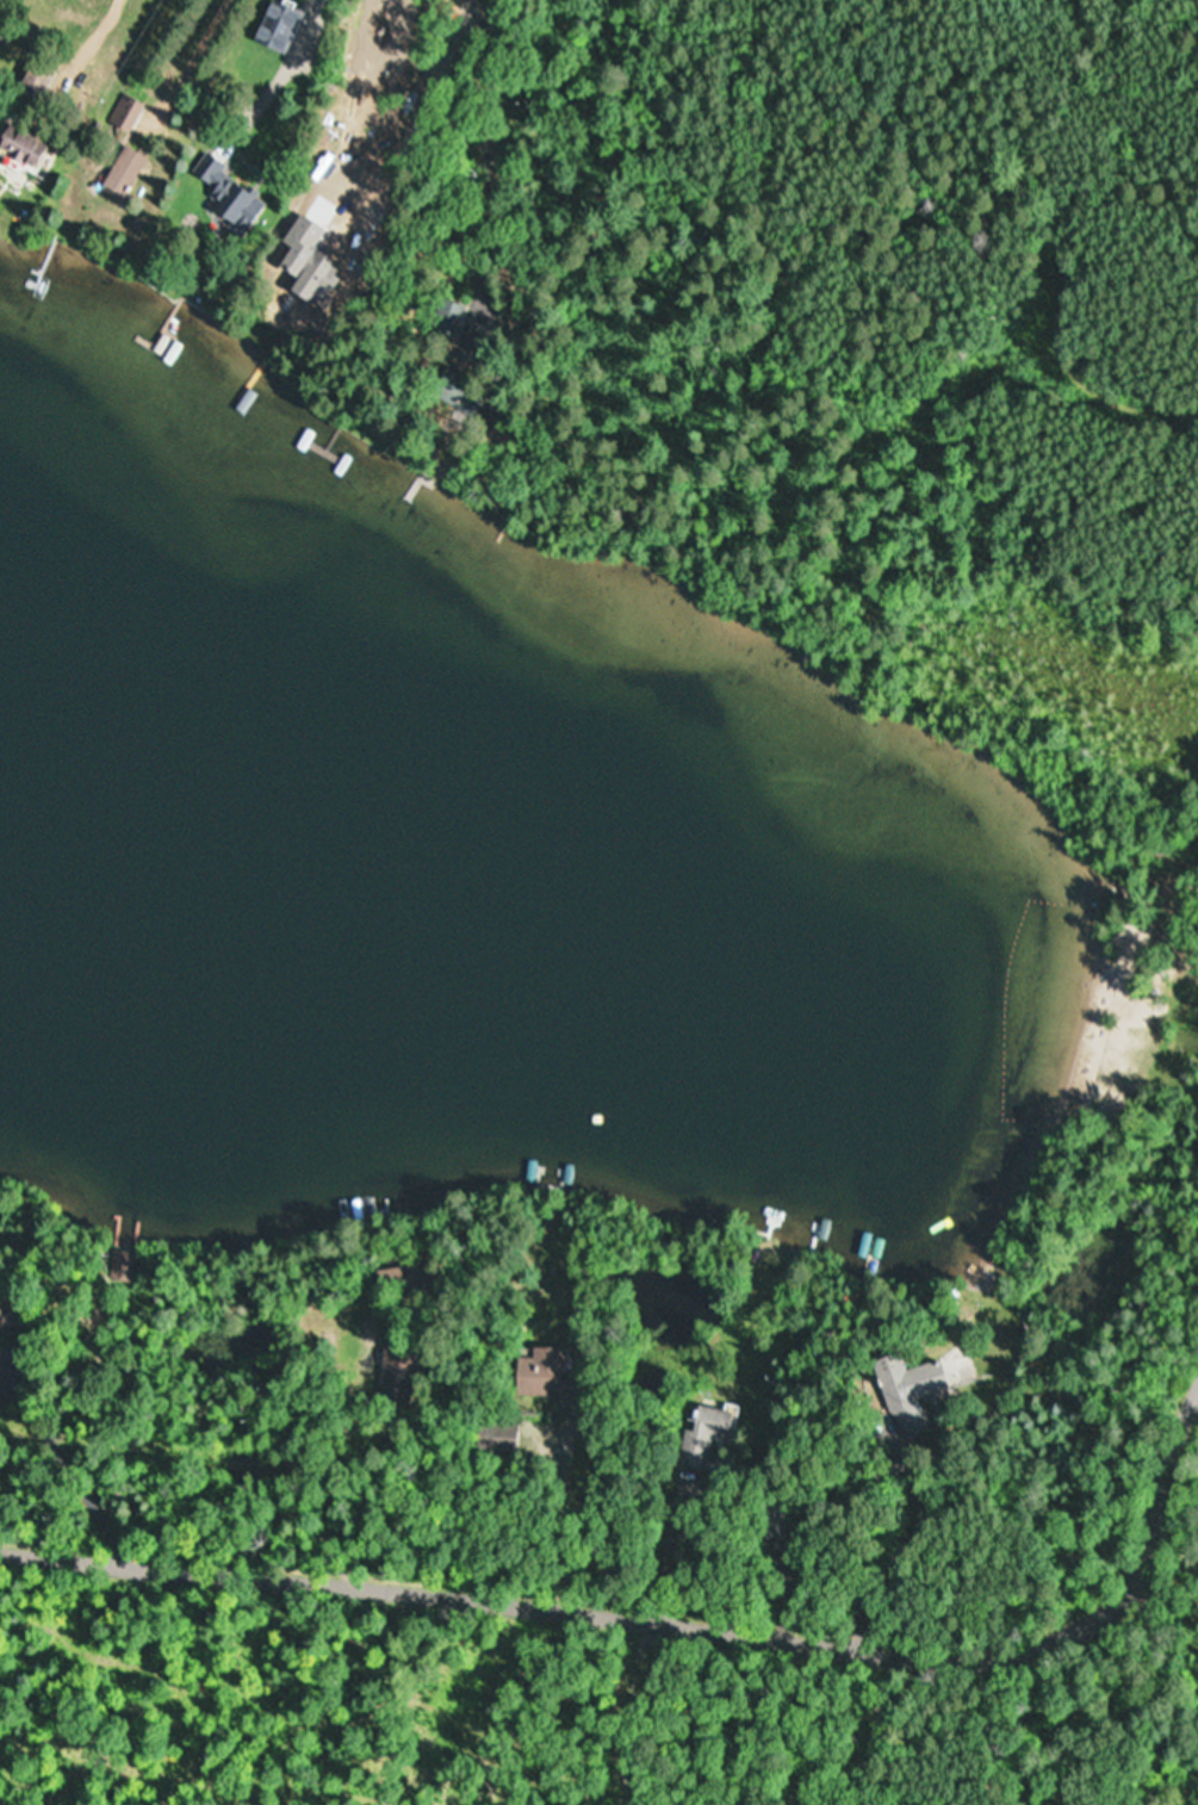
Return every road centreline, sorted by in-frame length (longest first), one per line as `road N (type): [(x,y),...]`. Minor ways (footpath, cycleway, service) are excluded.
road 1 (residential): [(0,1546),(550,1596),(901,1649),(1023,1638),(1072,1620),(1123,1587),(1152,1534),(1177,1418),(1197,1378)]
road 2 (residential): [(520,249),(527,44),(503,0)]

